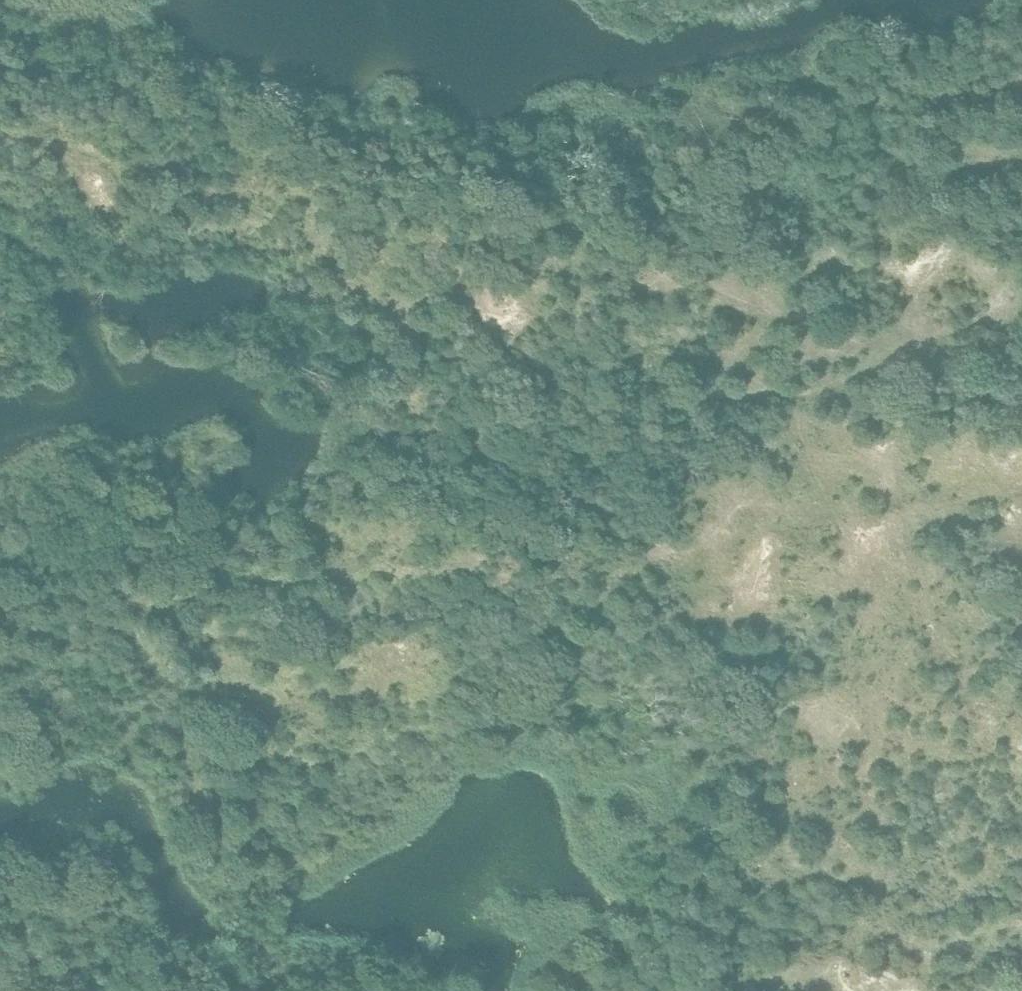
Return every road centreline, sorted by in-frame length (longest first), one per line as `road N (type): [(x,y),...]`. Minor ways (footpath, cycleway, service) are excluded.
road 1 (track): [(1021,354),(975,331),(795,389),(695,402),(541,377),(506,364),(472,328),(403,338),(370,370),(361,399),(369,425),(301,506),(313,571),(249,615),(192,598),(151,606),(26,599),(0,617)]

